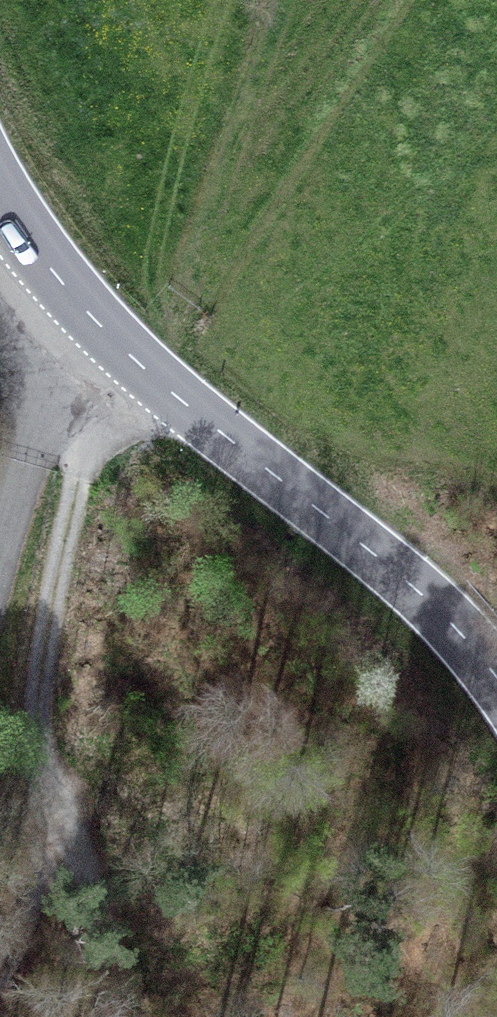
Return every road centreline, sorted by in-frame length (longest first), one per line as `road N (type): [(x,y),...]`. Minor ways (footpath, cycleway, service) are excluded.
road 1 (secondary): [(0,191),(72,293),(142,369),(439,611),(496,679)]
road 2 (track): [(114,339),(27,799),(0,841)]
road 3 (track): [(87,1016),(27,799)]

